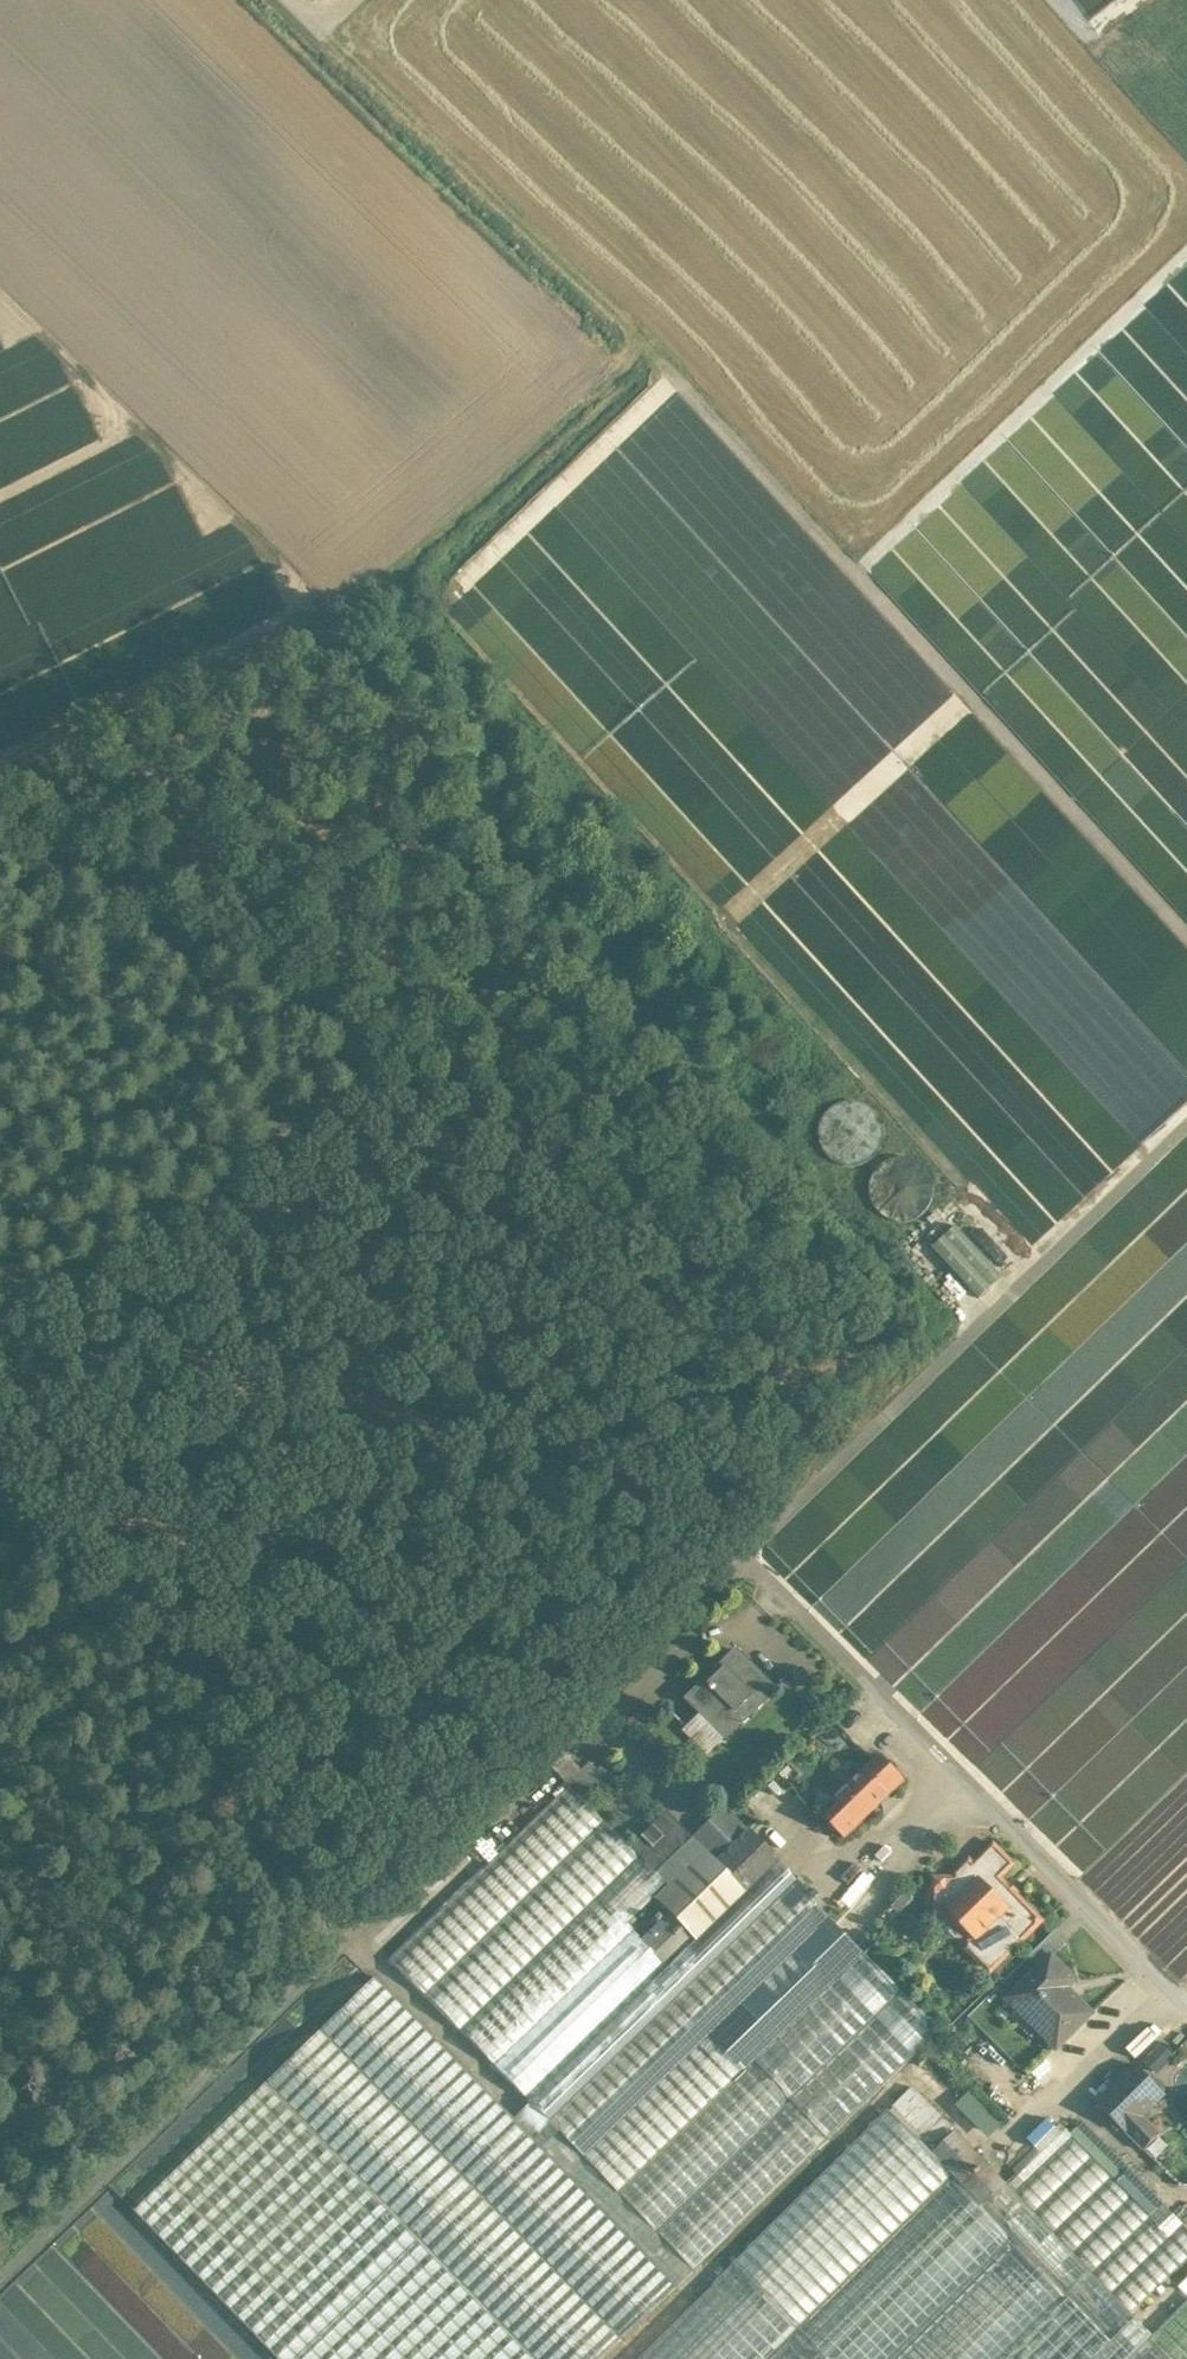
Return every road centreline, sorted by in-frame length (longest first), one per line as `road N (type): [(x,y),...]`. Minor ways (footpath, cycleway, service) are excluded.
road 1 (track): [(0,2267),(743,1552)]
road 2 (unclassified): [(743,1552),(1186,2002)]
road 3 (track): [(1186,1126),(743,1552)]

